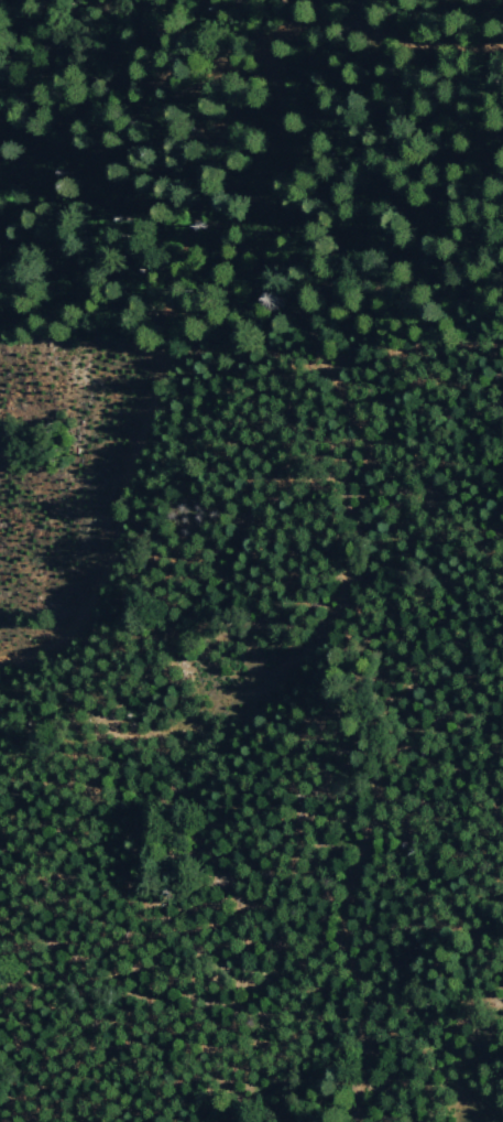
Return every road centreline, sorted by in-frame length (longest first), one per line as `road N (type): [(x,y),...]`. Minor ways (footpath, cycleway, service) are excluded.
road 1 (track): [(361,1121),(351,884),(369,817),(348,637),(370,456),(302,314),(292,261),(273,128),(292,32)]
road 2 (residential): [(0,661),(59,641),(88,606),(228,105),(252,61),(292,32),(413,28),(502,46)]

